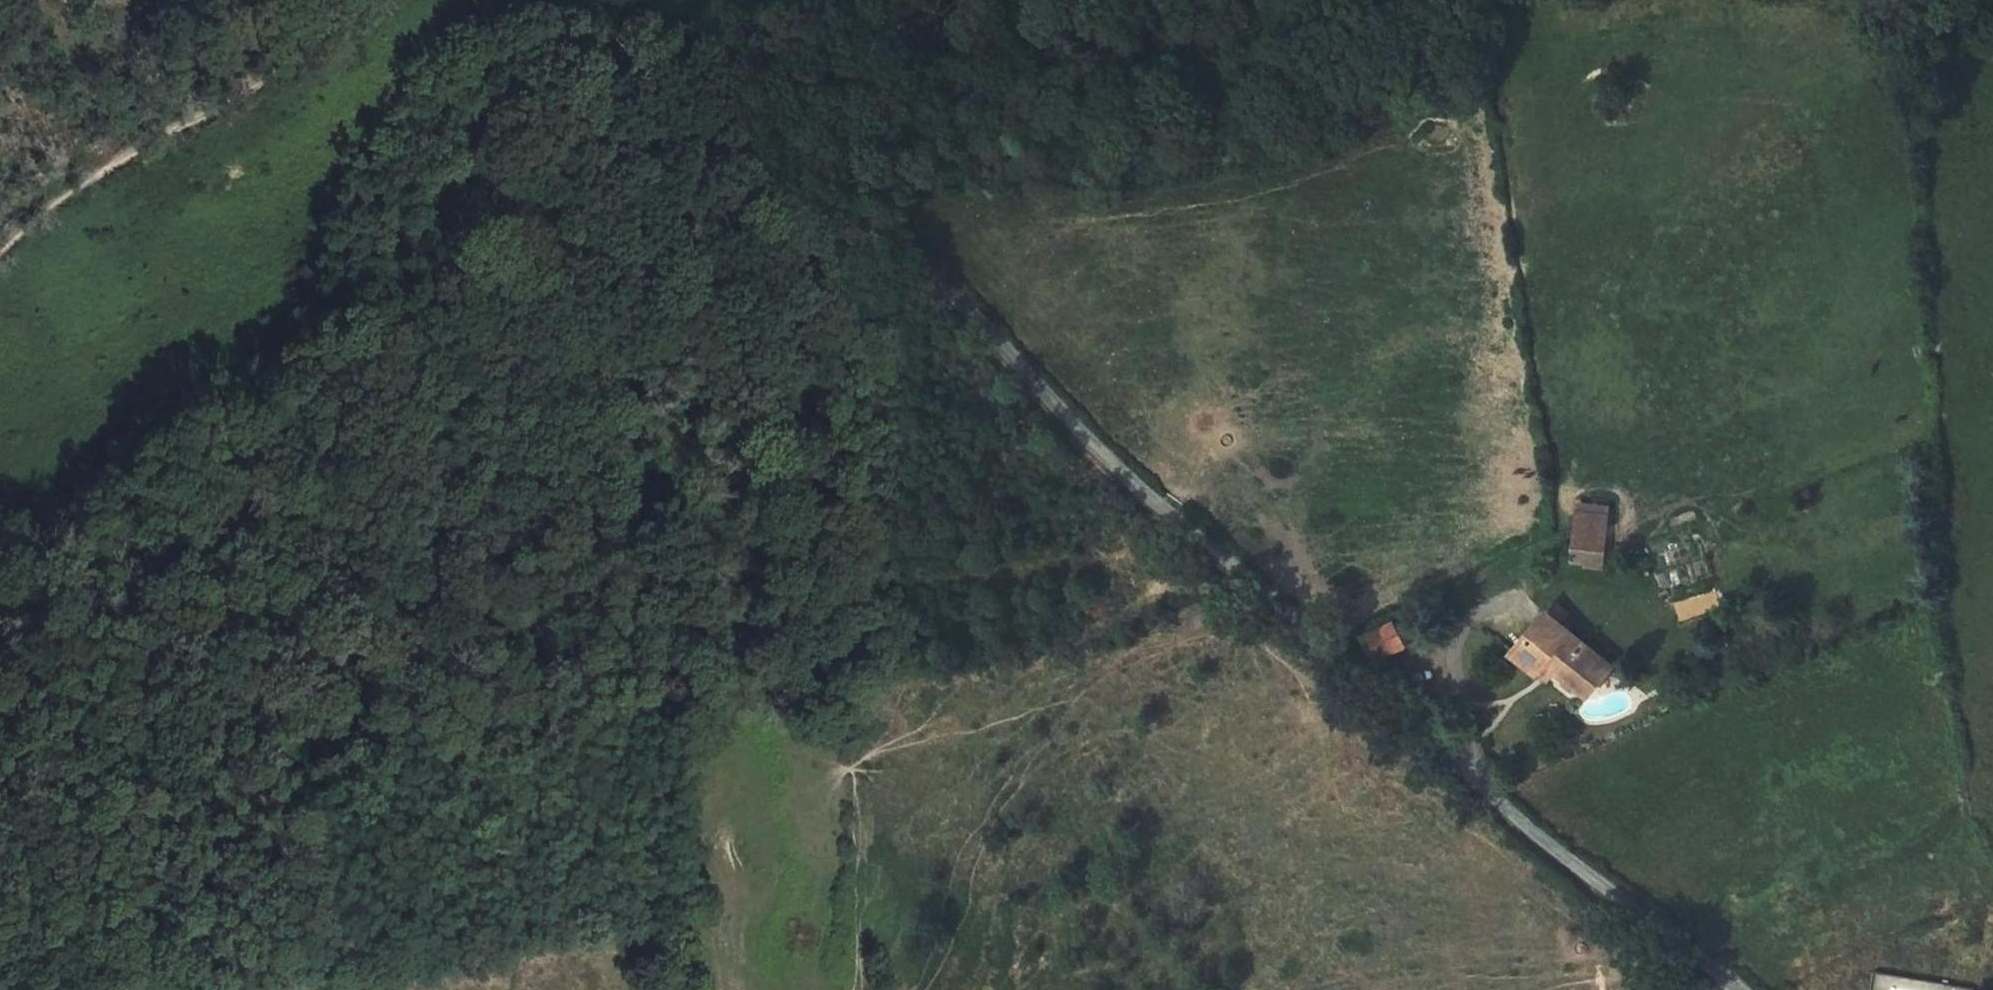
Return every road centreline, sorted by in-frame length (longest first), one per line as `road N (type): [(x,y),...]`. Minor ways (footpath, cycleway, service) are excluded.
road 1 (unclassified): [(1722,989),(1460,775),(1198,539),(1040,394),(914,245)]
road 2 (track): [(0,254),(101,174),(269,80),(374,0)]
road 3 (track): [(914,245),(892,177),(957,0)]

